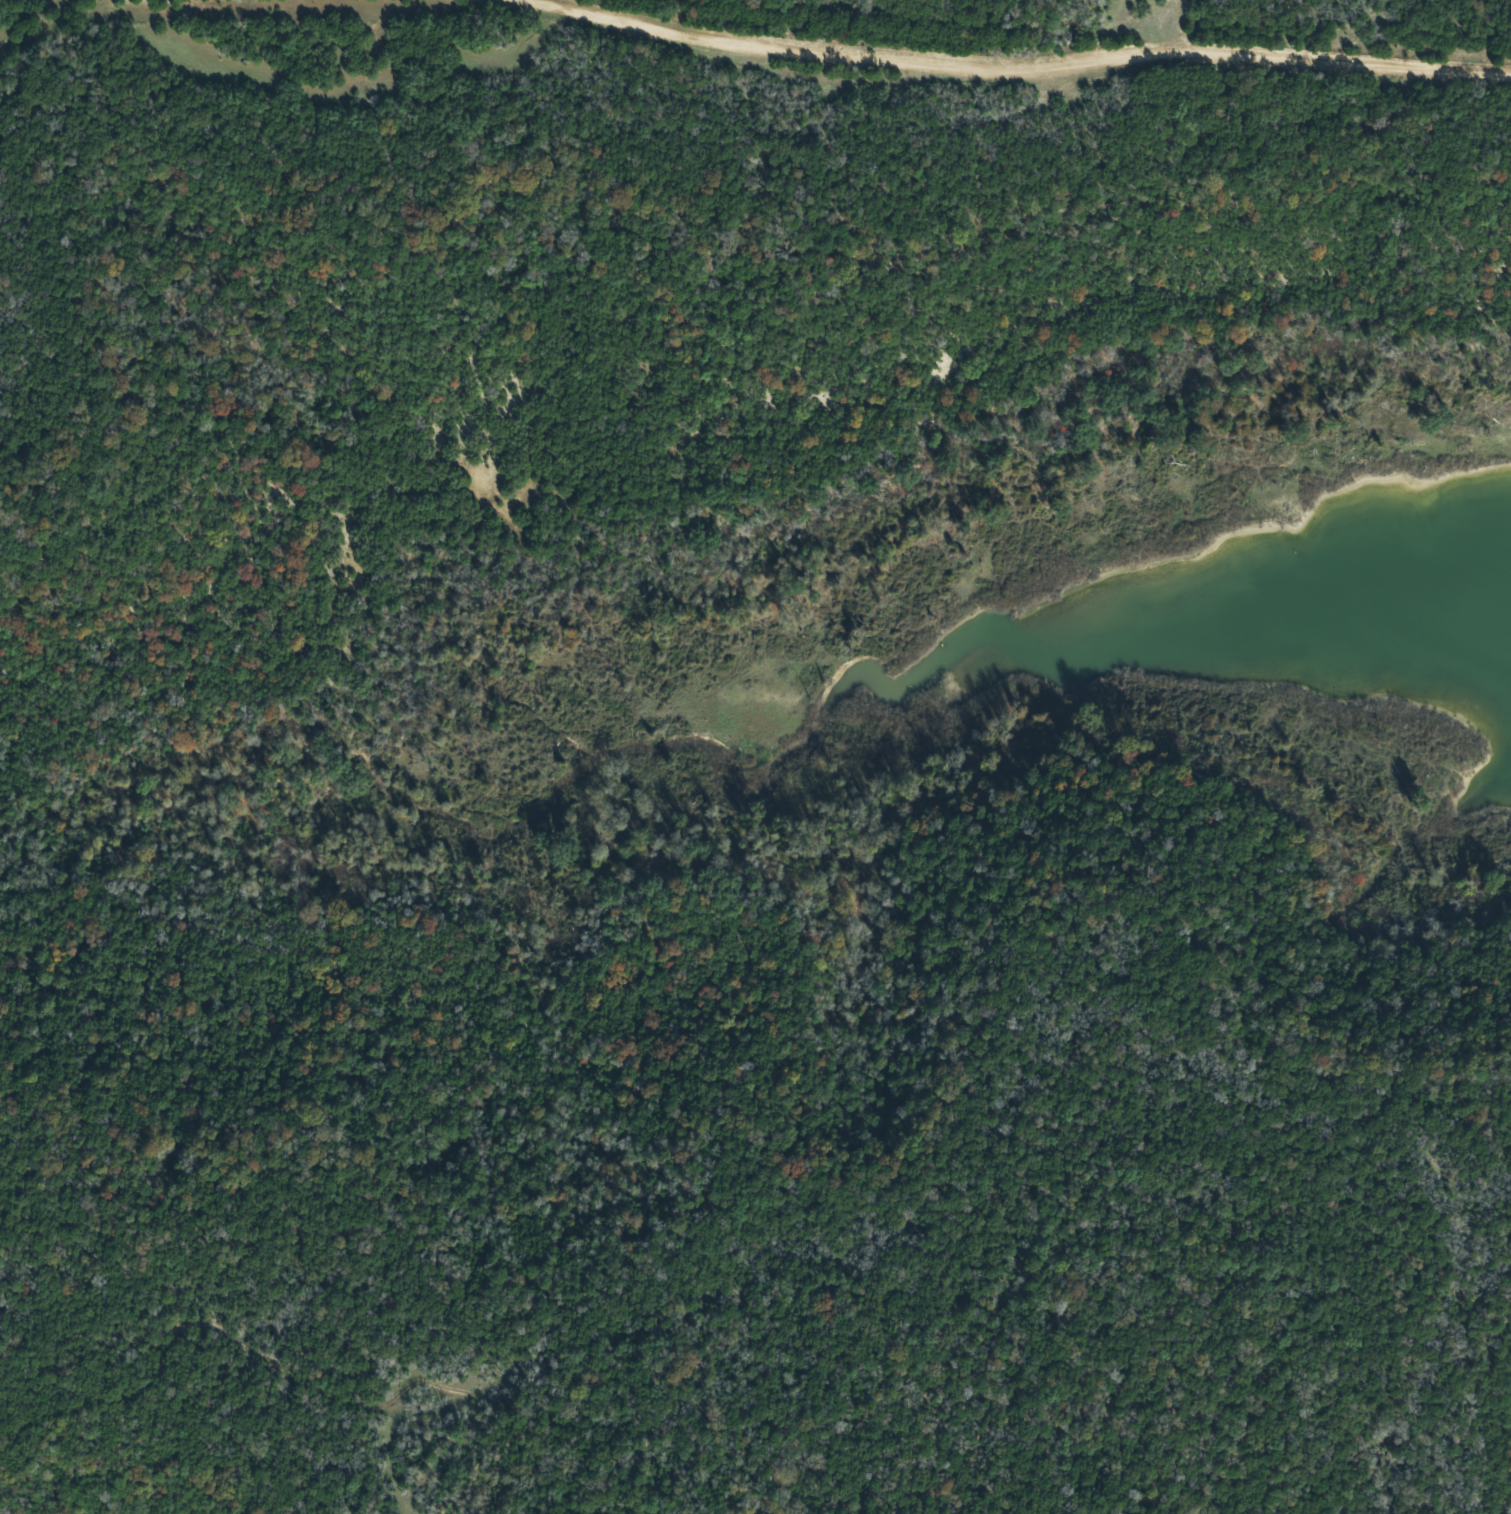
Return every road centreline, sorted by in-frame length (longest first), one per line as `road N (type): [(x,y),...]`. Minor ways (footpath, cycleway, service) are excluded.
road 1 (residential): [(529,0),(853,52),(1052,63),(1302,56),(1510,78)]

